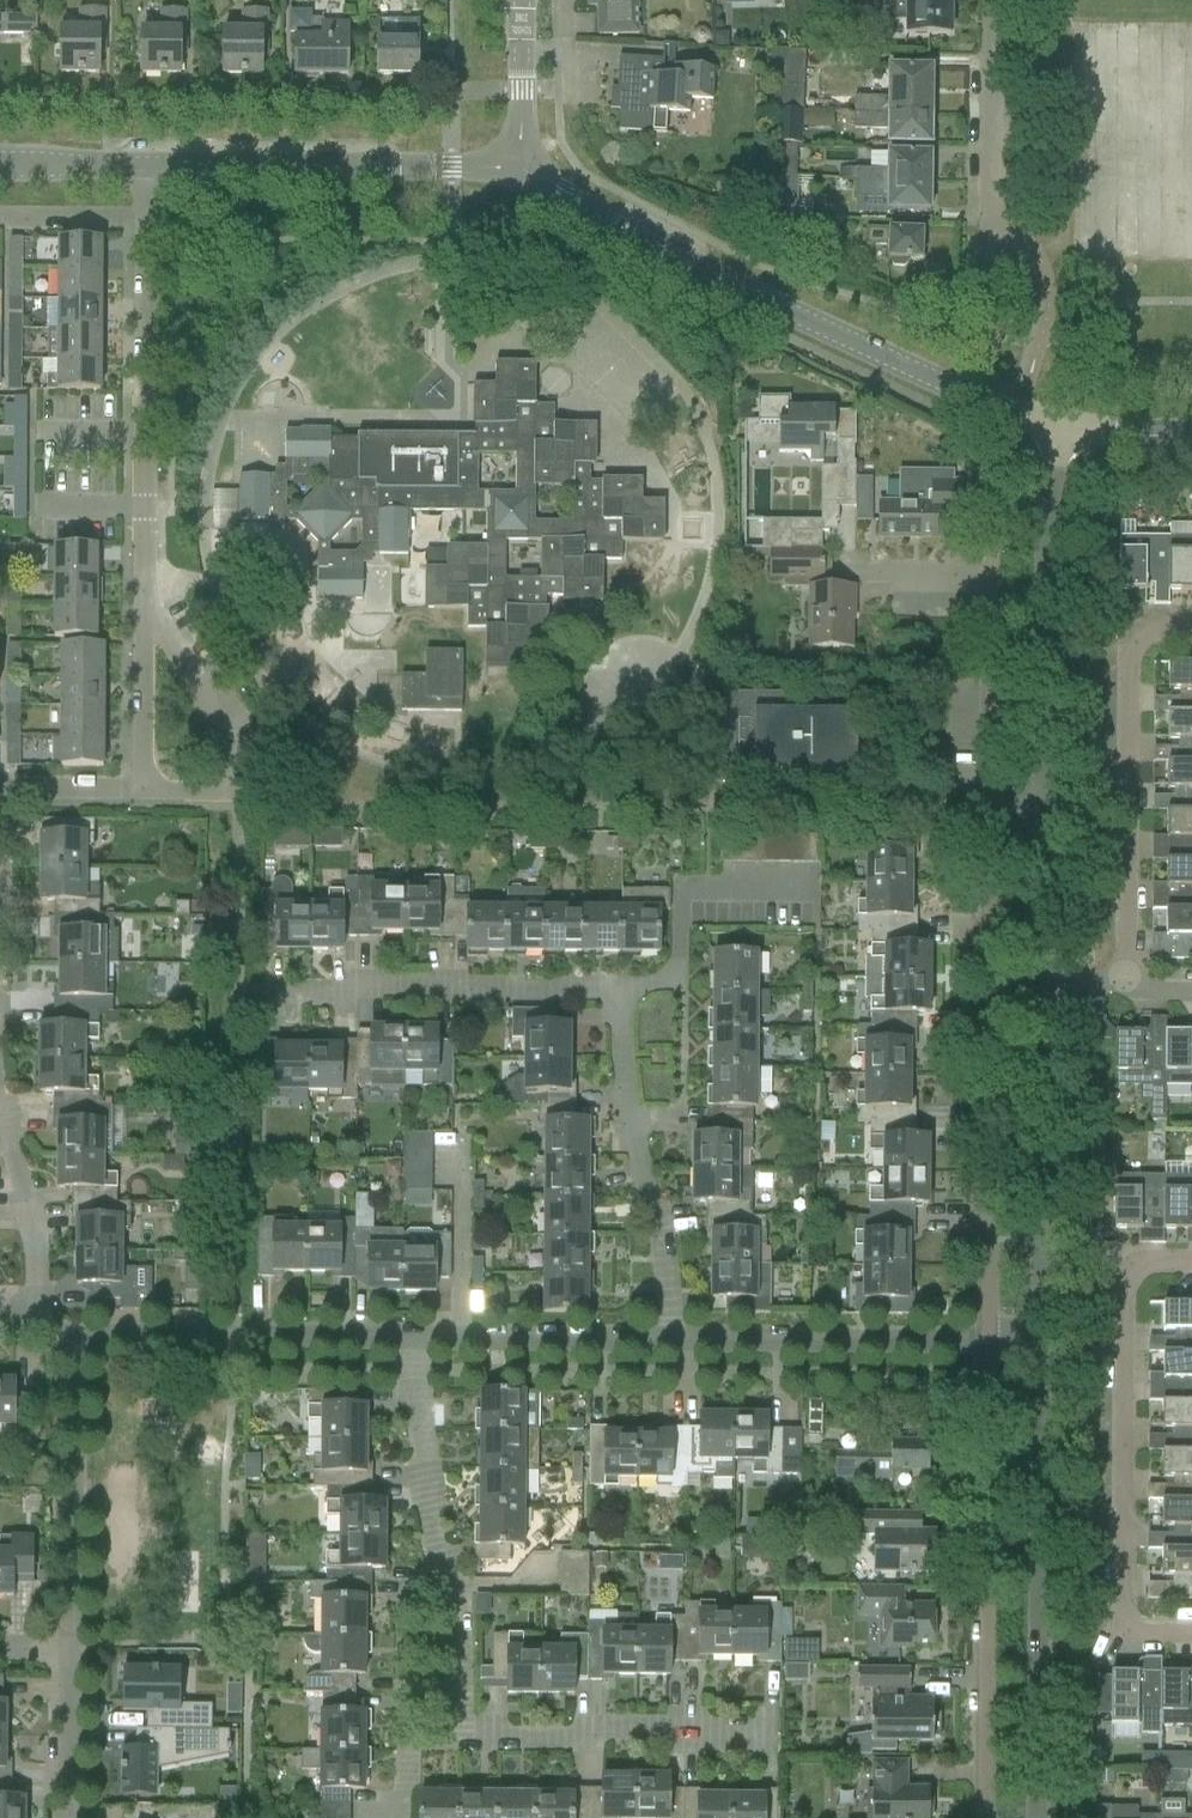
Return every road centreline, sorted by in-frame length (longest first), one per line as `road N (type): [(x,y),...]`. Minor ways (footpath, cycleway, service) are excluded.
road 1 (unclassified): [(664,1338),(664,1226),(632,1117),(624,993),(610,986),(265,991)]
road 2 (tertiary): [(513,163),(917,378),(1060,431)]
road 3 (residential): [(987,1338),(994,809)]
road 4 (residential): [(1036,1817),(1040,1337)]
road 5 (residential): [(1191,1632),(1132,1625),(1121,1605),(1127,1292),(1131,1271),(1149,1261),(1191,1263)]
road 6 (residential): [(980,1817),(987,1338)]
road 7 (residential): [(145,607),(149,165)]
road 8 (residential): [(1127,980),(1128,645),(1152,630),(1191,630)]
road 9 (residential): [(459,1736),(444,1583),(422,1496),(409,1338)]
road 10 (residential): [(1049,808),(1050,496),(1060,431)]
road 11 (tertiary): [(149,165),(513,163)]
road 12 (residential): [(1040,1337),(1048,981)]
road 13 (residential): [(77,1337),(409,1338)]
road 14 (residential): [(664,1338),(987,1338)]
road 15 (residential): [(139,798),(235,802),(222,732),(145,607)]
road 16 (residential): [(767,1740),(459,1736)]
road 17 (residential): [(73,1645),(77,1337)]
road 18 (residential): [(409,1338),(664,1338)]
road 19 (residential): [(994,809),(992,558)]
road 20 (residential): [(48,1328),(0,1083)]
road 21 (residential): [(994,0),(995,225)]
road 22 (residential): [(139,798),(145,607)]
road 23 (residential): [(1048,981),(1049,808)]
road 24 (residential): [(67,1817),(73,1645)]
road 25 (tertiary): [(523,0),(513,163)]
road 26 (tertiary): [(0,163),(149,165)]
road 27 (residential): [(382,1817),(403,1791),(407,1737),(459,1736)]
road 28 (residential): [(0,799),(139,798)]
road 29 (tertiary): [(1060,431),(1191,435)]

